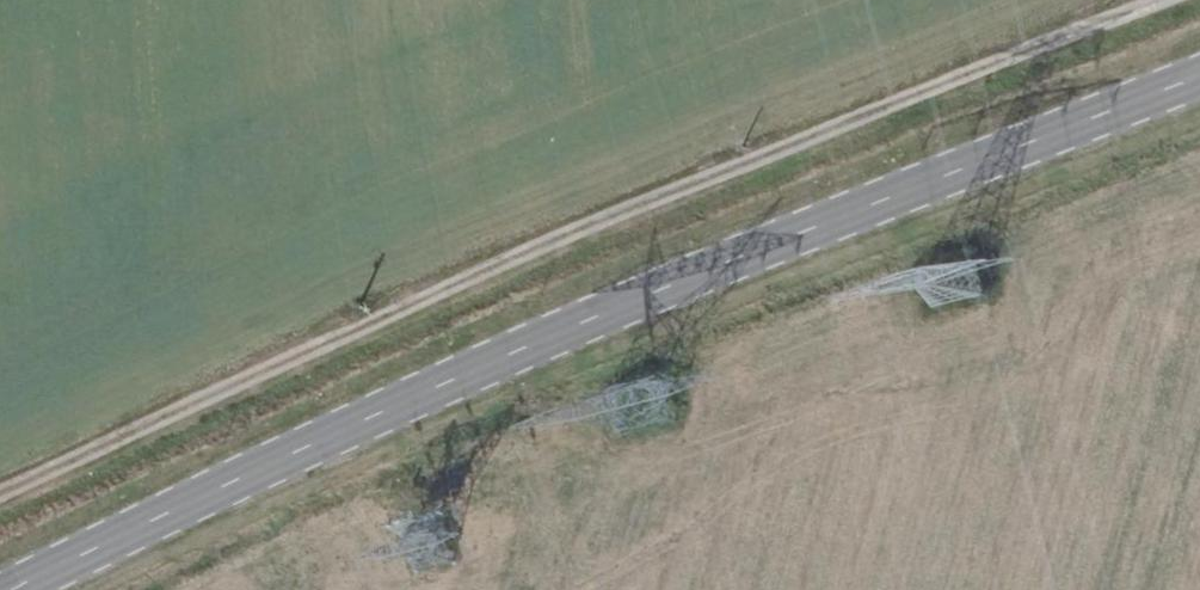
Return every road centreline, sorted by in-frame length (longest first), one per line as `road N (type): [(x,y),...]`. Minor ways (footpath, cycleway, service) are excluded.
road 1 (secondary): [(5,589),(668,288),(1199,77)]
road 2 (track): [(0,485),(356,326),(1142,0)]

